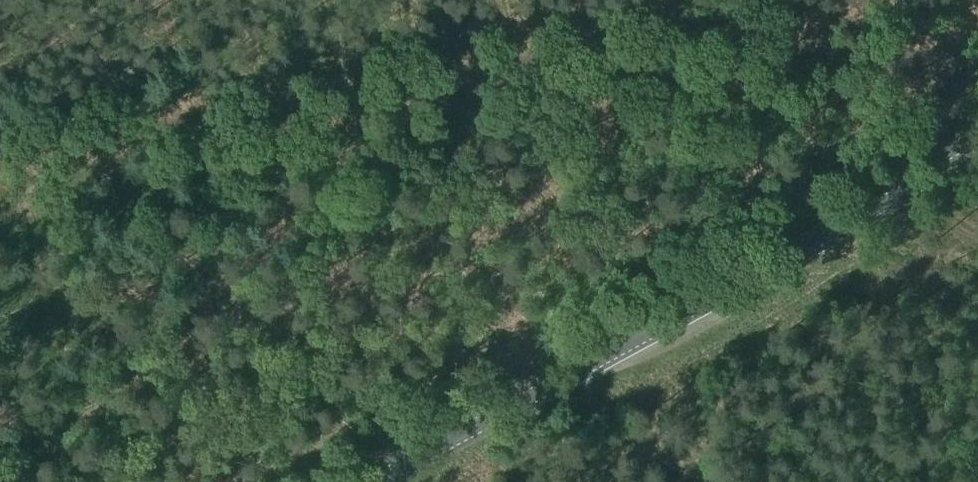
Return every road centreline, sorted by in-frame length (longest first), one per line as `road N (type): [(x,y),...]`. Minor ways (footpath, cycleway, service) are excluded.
road 1 (track): [(977,61),(523,79),(0,154)]
road 2 (tertiary): [(378,481),(977,159)]
road 3 (track): [(695,481),(578,374)]

